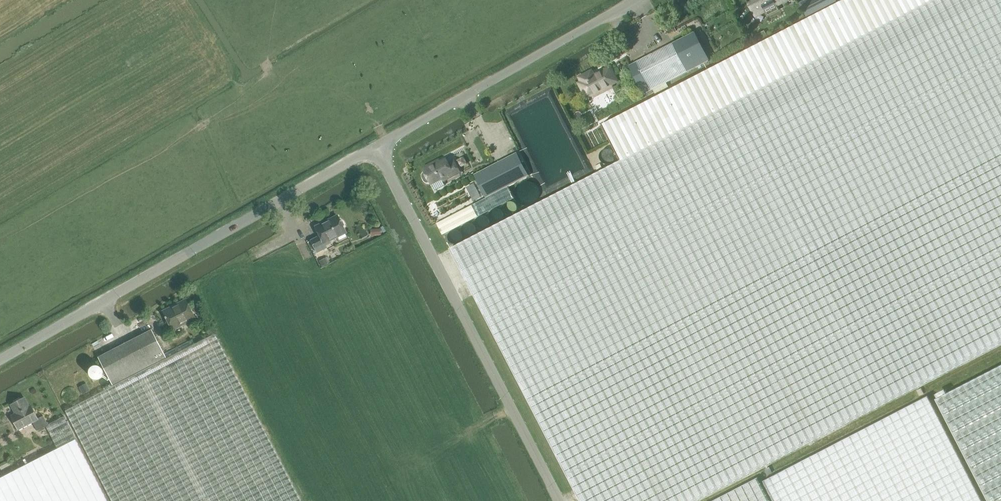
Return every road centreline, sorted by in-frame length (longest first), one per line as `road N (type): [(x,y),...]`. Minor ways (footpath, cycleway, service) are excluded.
road 1 (unclassified): [(0,360),(378,146)]
road 2 (unclassified): [(562,500),(378,146)]
road 3 (unclassified): [(378,146),(634,0)]

